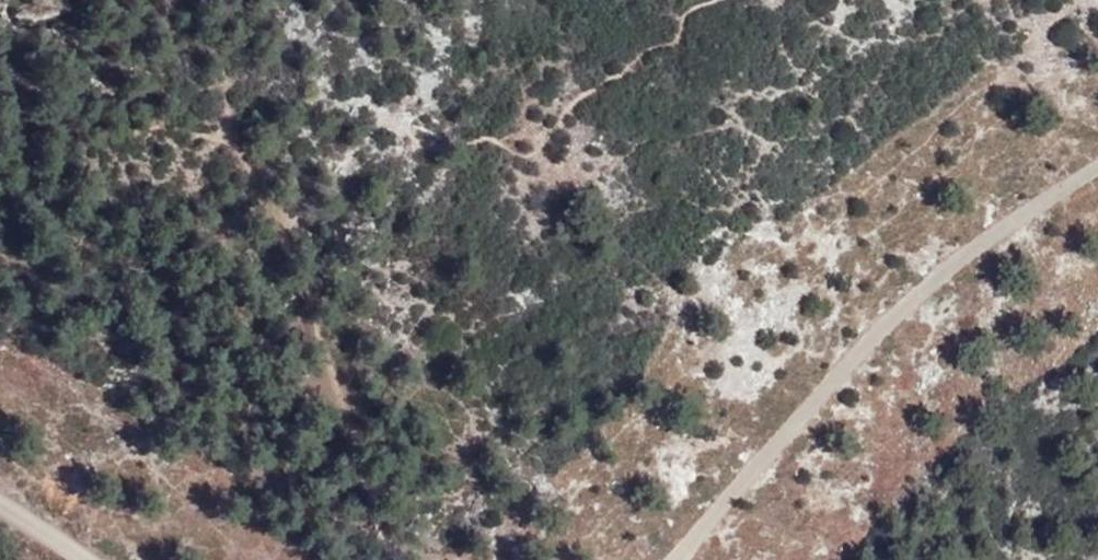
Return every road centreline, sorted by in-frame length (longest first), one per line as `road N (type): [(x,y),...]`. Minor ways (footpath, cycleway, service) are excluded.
road 1 (unclassified): [(1097,166),(919,295),(672,559)]

